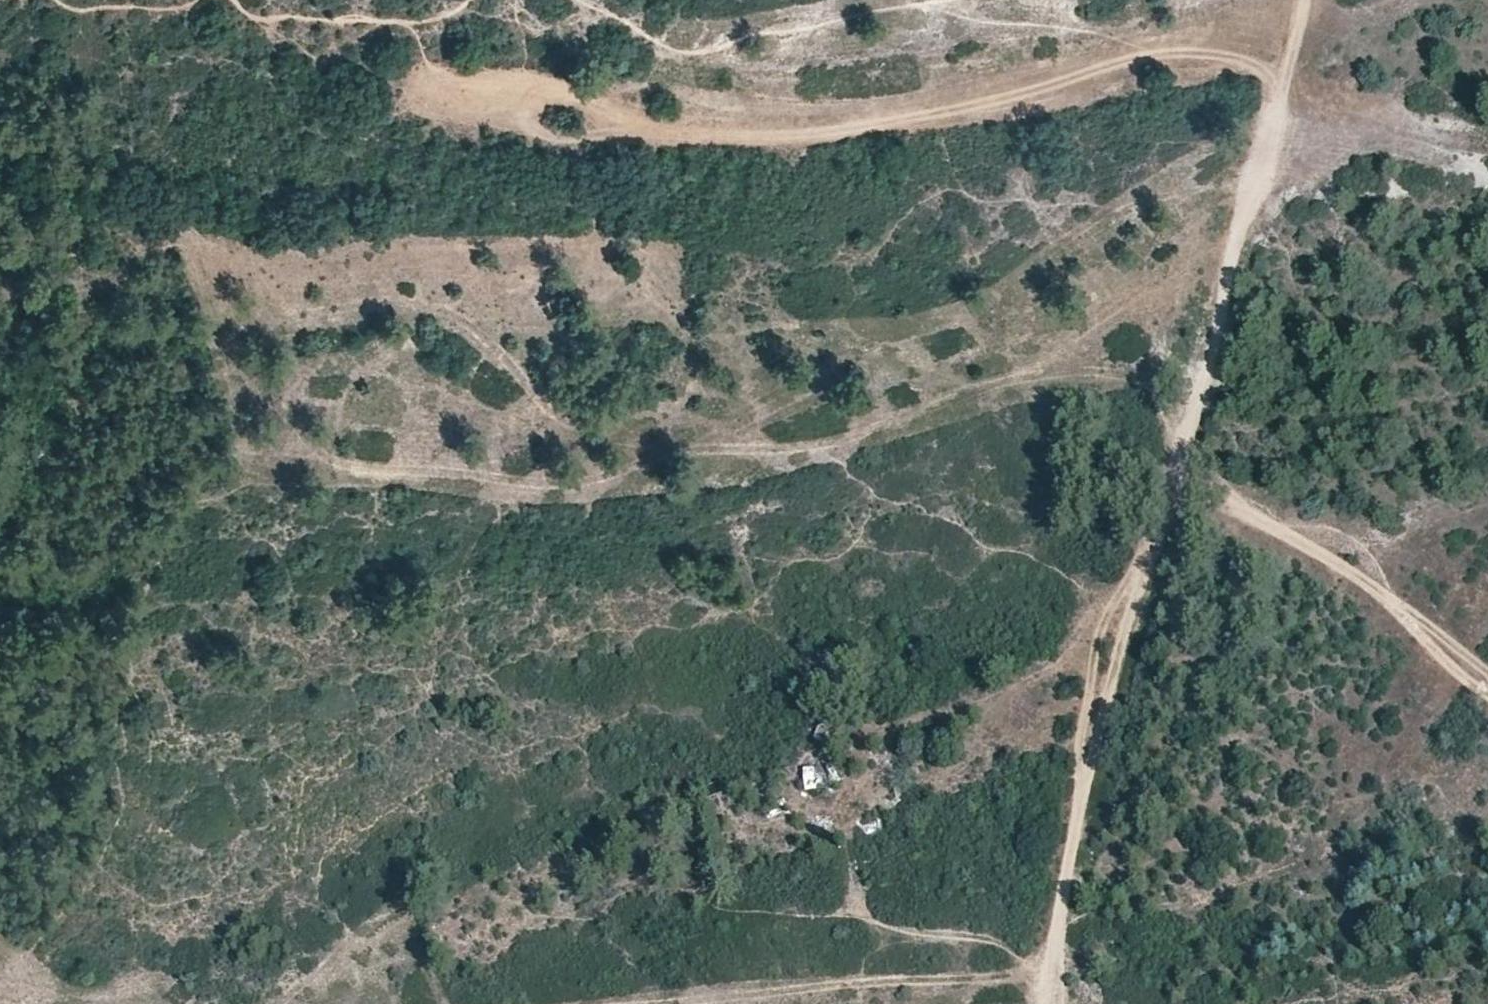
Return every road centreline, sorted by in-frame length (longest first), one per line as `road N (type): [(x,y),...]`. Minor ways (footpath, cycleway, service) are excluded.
road 1 (track): [(1176,486),(1083,798),(1045,1003)]
road 2 (track): [(1176,486),(1284,110),(1300,0)]
road 3 (track): [(1487,677),(1312,551),(1176,486)]

